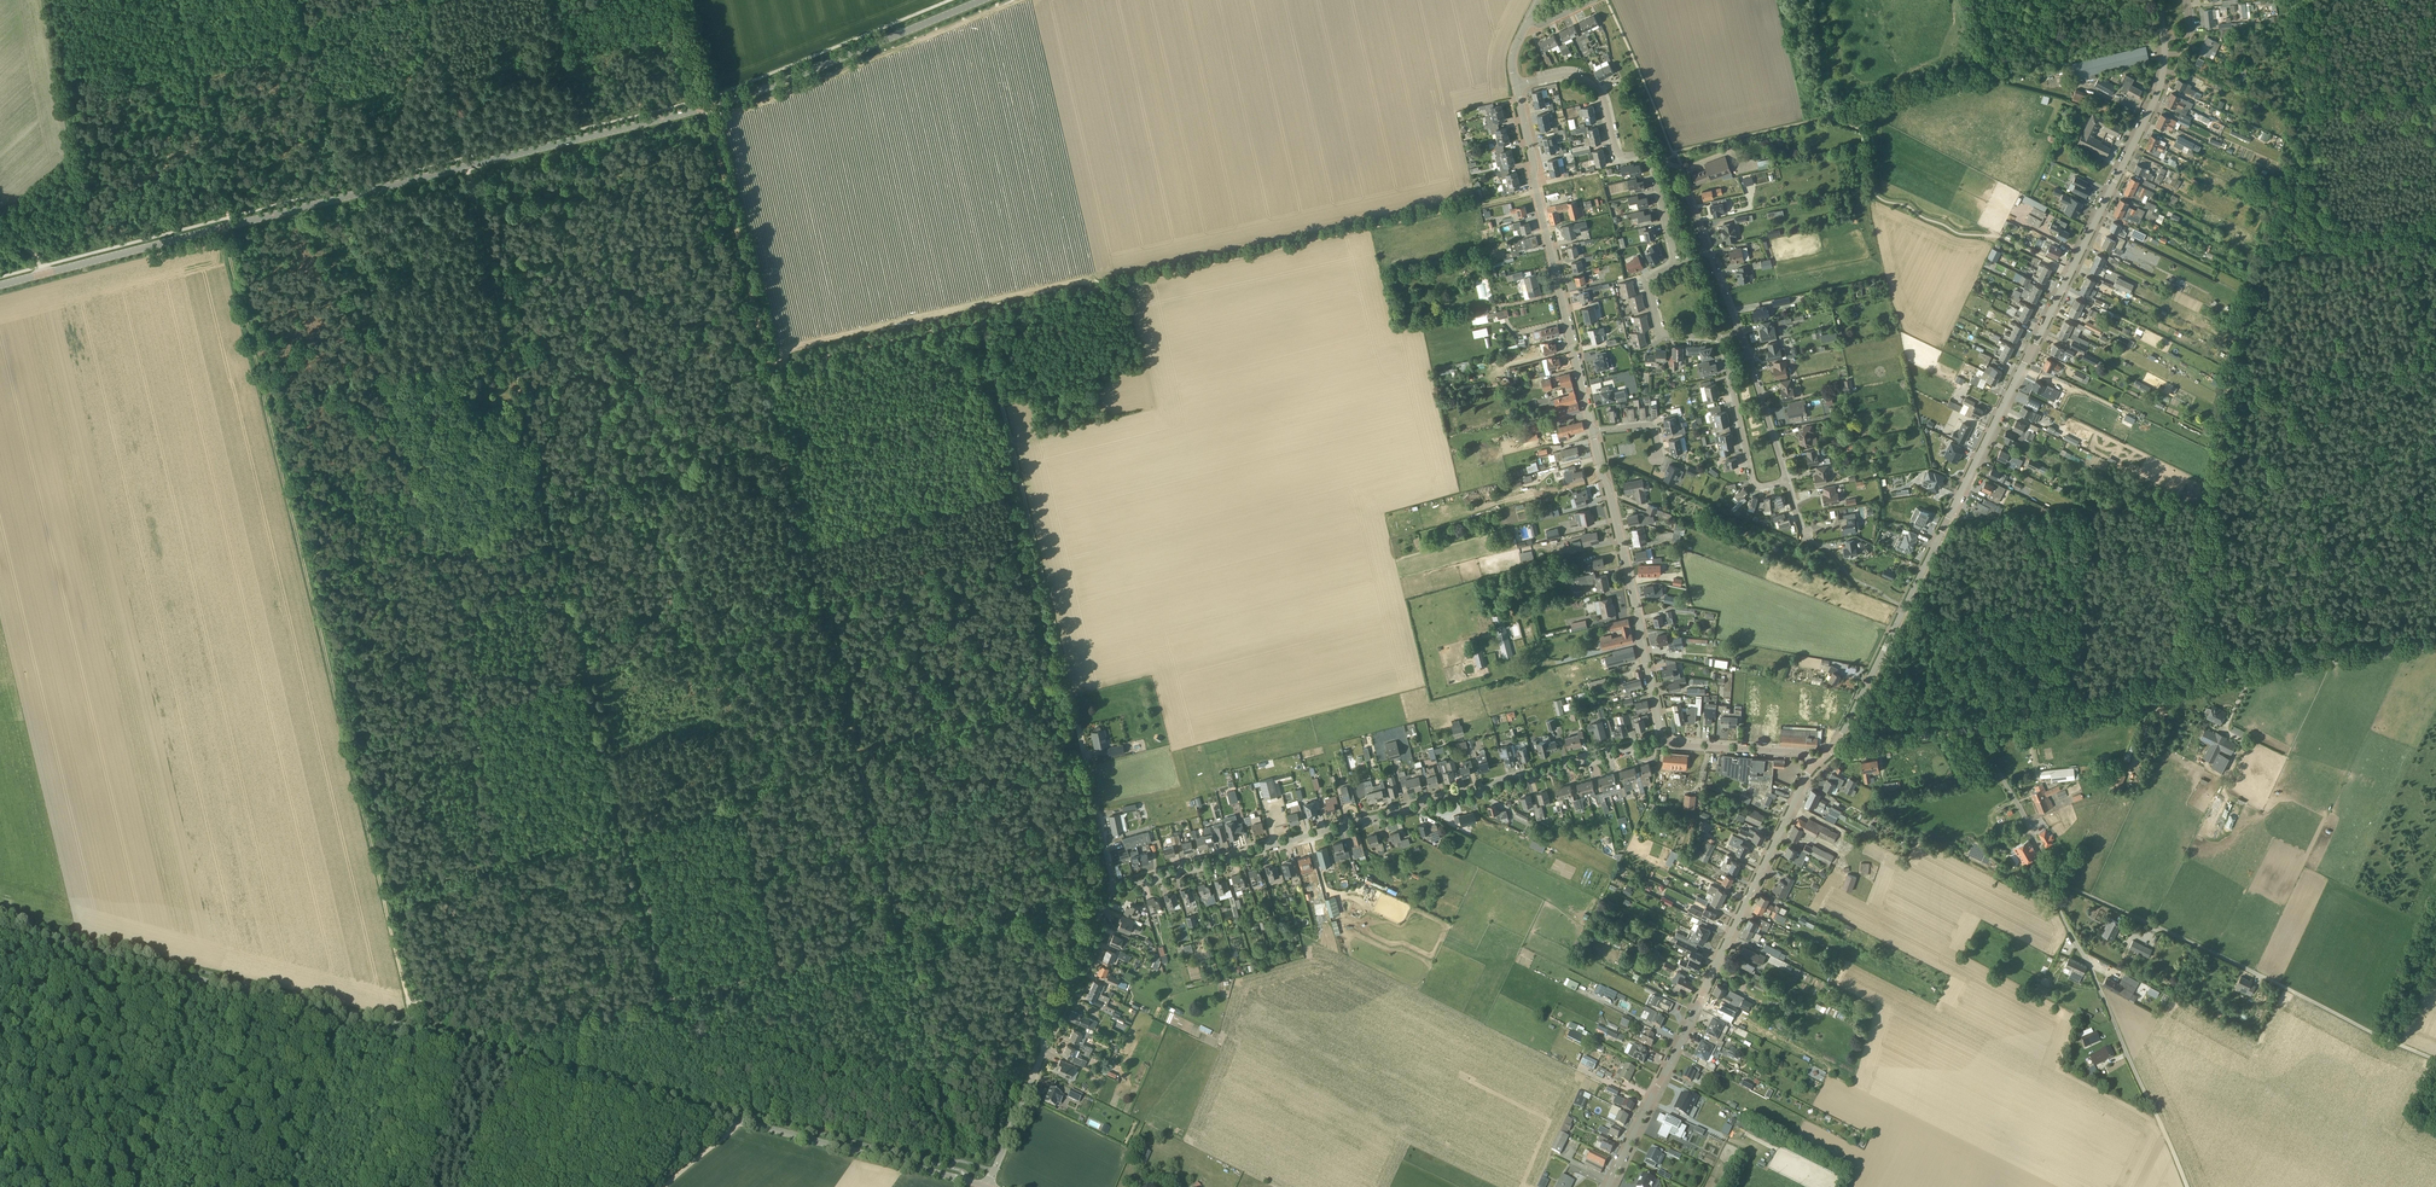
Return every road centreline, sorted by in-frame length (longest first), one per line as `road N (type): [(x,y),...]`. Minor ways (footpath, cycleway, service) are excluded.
road 1 (tertiary): [(0,285),(706,108),(982,0)]
road 2 (tertiary): [(986,1186),(0,927)]
road 3 (track): [(765,356),(777,366),(802,363),(1535,191)]
road 4 (residential): [(1835,751),(2156,96),(2163,39)]
road 5 (residential): [(1113,892),(1662,739)]
road 6 (track): [(903,935),(545,1027),(512,868)]
road 7 (track): [(311,28),(391,375),(264,407)]
road 8 (residential): [(1606,1186),(1816,765)]
road 9 (unclassified): [(1974,729),(2435,645)]
road 10 (track): [(687,1107),(589,677)]
road 11 (unclassified): [(2435,1060),(2051,879)]
road 12 (track): [(981,319),(1068,699)]
road 13 (track): [(309,587),(224,228)]
road 14 (track): [(512,868),(860,754)]
road 15 (track): [(423,0),(509,346)]
road 16 (residential): [(1591,431),(1517,84)]
road 17 (track): [(699,643),(1037,542)]
road 18 (track): [(699,643),(622,318)]
road 19 (track): [(512,868),(432,552)]
road 20 (residential): [(987,1186),(1039,1046),(1063,1009),(1113,892)]
road 21 (track): [(309,587),(384,897)]
road 22 (residential): [(1662,739),(1591,431)]
road 23 (track): [(787,449),(860,754)]
road 24 (track): [(509,346),(391,375),(432,552)]
road 25 (track): [(706,108),(765,356)]
road 26 (track): [(550,519),(787,449)]
road 27 (track): [(903,935),(965,1164)]
road 28 (track): [(2207,583),(2435,527)]
road 29 (unclassified): [(2145,1094),(2051,879)]
road 30 (track): [(190,54),(412,0)]
road 31 (track): [(787,449),(998,387)]
road 32 (track): [(860,754),(1068,699)]
road 33 (track): [(1113,892),(903,935)]
road 34 (residential): [(1677,263),(1653,162),(1648,154),(1619,152),(1599,90)]
road 35 (residential): [(1113,892),(1068,699)]
road 36 (track): [(300,997),(245,1186)]
road 37 (track): [(903,935),(860,754)]
road 38 (track): [(509,346),(550,519)]
road 39 (residential): [(1722,338),(1754,480),(1786,479)]
road 40 (track): [(190,54),(229,226)]
road 41 (unclassified): [(2051,879),(1974,729)]
road 42 (residential): [(1816,765),(1795,752),(1662,739)]
road 43 (track): [(74,157),(58,81),(133,67)]
road 44 (residential): [(1741,334),(1786,479)]
road 45 (residential): [(1677,263),(1651,282),(1659,327),(1722,338)]
road 46 (unclassified): [(1835,751),(1974,729)]
road 47 (track): [(384,897),(416,1028)]
road 48 (track): [(512,868),(384,897)]
road 49 (track): [(622,318),(746,278)]
road 50 (track): [(545,1027),(416,1028)]
road 51 (track): [(432,552),(309,587)]
road 52 (track): [(432,552),(550,519)]
road 53 (track): [(473,713),(589,677)]

